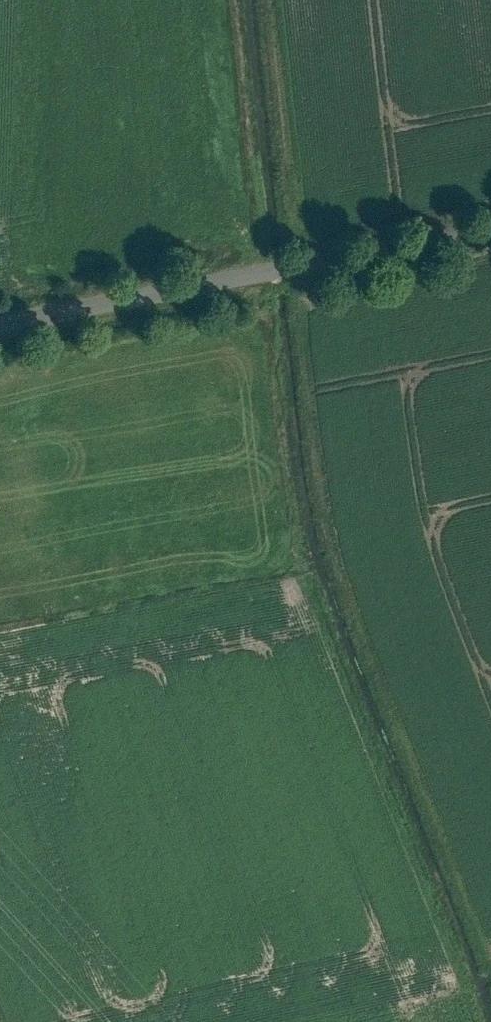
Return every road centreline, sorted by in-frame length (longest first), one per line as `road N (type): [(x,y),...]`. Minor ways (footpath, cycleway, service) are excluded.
road 1 (residential): [(490,239),(0,335)]

